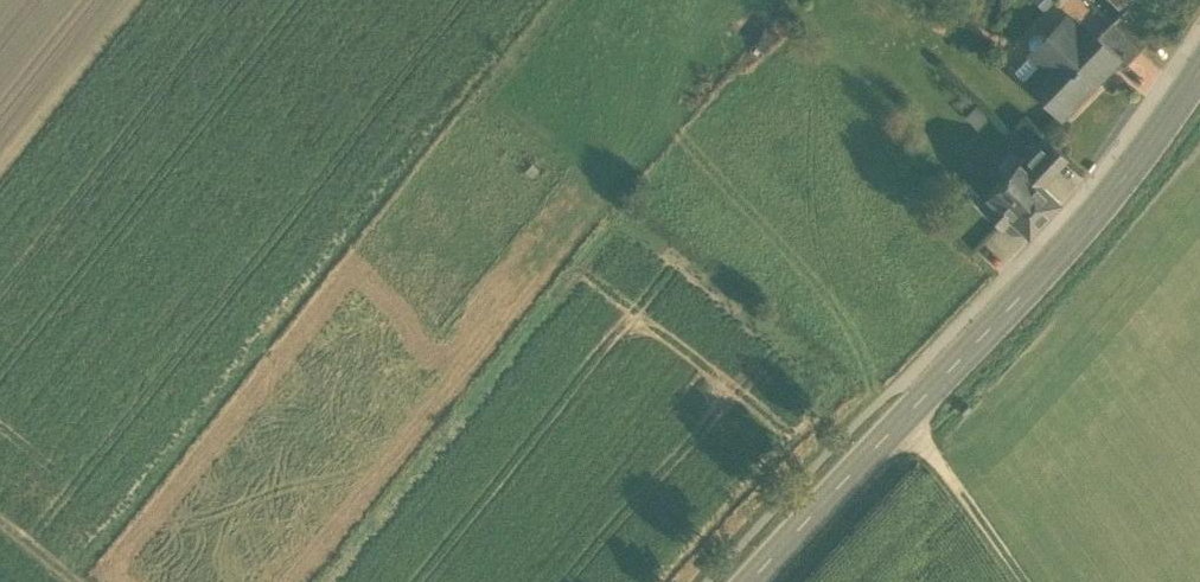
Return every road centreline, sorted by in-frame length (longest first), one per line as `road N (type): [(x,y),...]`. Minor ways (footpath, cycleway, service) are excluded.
road 1 (secondary): [(1199,57),(1121,177),(1025,291),(750,581)]
road 2 (track): [(891,392),(1022,581)]

